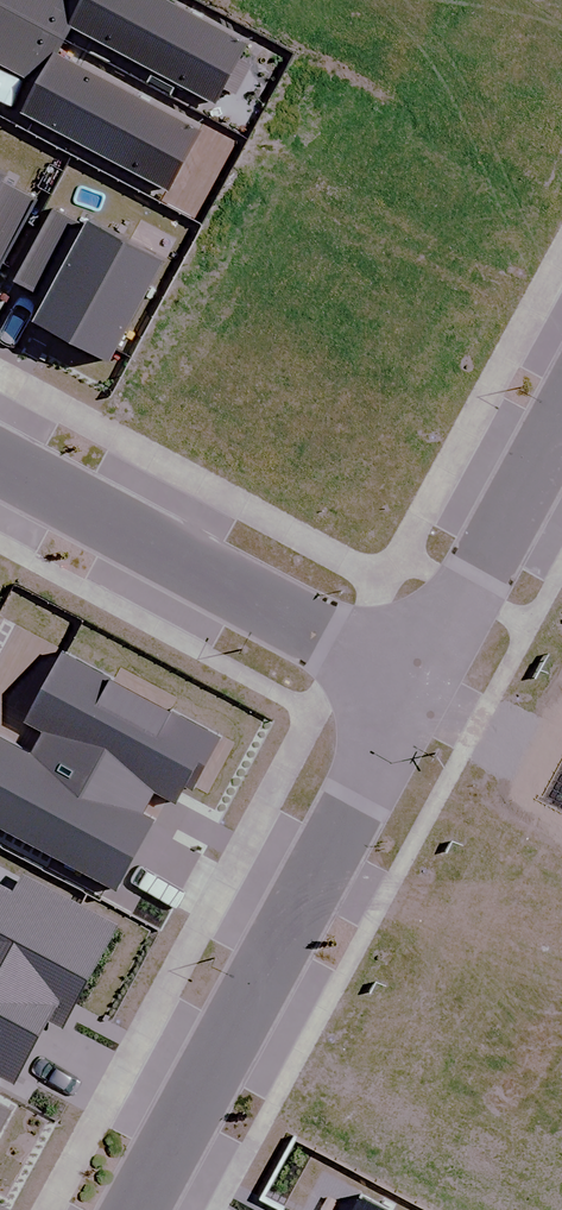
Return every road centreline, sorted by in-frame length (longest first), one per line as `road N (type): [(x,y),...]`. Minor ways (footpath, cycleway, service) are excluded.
road 1 (residential): [(140,1209),(421,687)]
road 2 (residential): [(0,463),(421,687)]
road 3 (residential): [(421,687),(561,433)]

